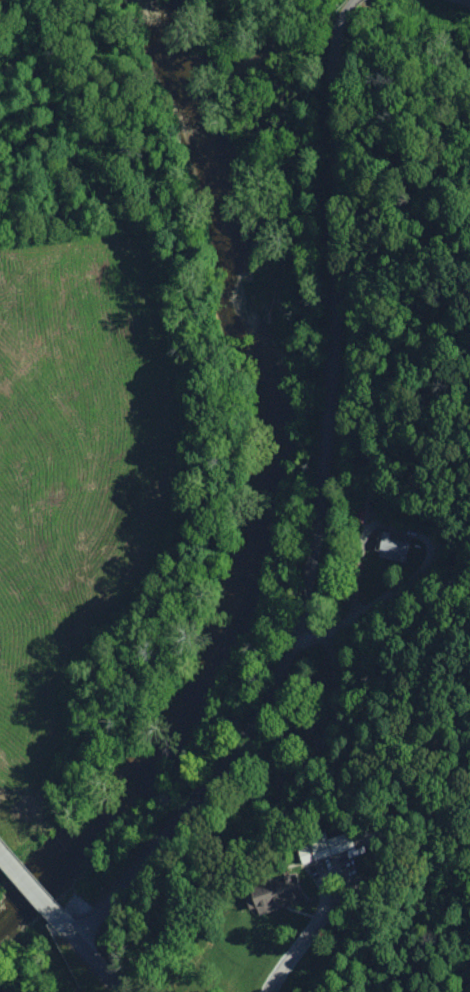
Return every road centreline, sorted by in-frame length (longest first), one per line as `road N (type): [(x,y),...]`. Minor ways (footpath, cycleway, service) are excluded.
road 1 (residential): [(80,918),(190,805),(355,550),(349,432),(274,213),(341,7),(354,0)]

